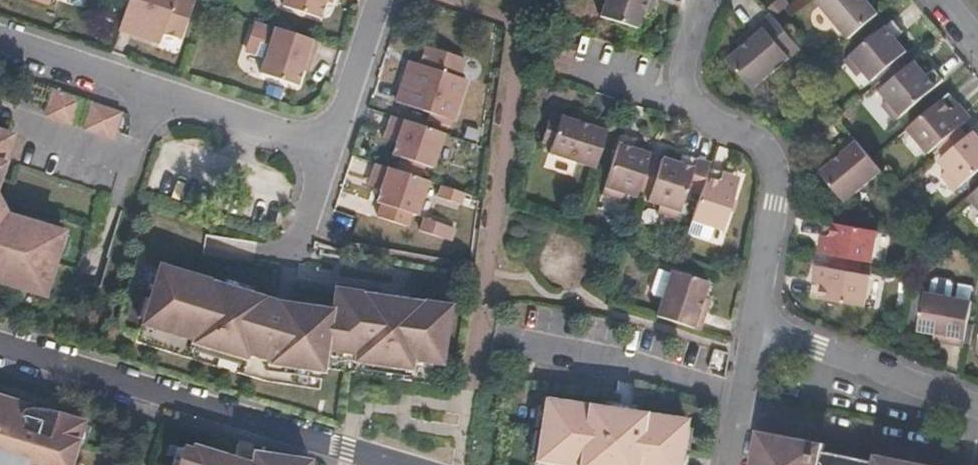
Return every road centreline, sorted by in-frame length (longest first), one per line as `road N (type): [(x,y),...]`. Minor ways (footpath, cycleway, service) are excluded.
road 1 (residential): [(0,346),(400,464)]
road 2 (residential): [(700,0),(682,83),(697,110),(760,148),(769,166),(750,315)]
road 3 (residential): [(0,37),(331,153)]
road 4 (residential): [(977,410),(750,315)]
road 5 (residential): [(331,153),(383,0)]
road 6 (residential): [(750,315),(727,464)]

